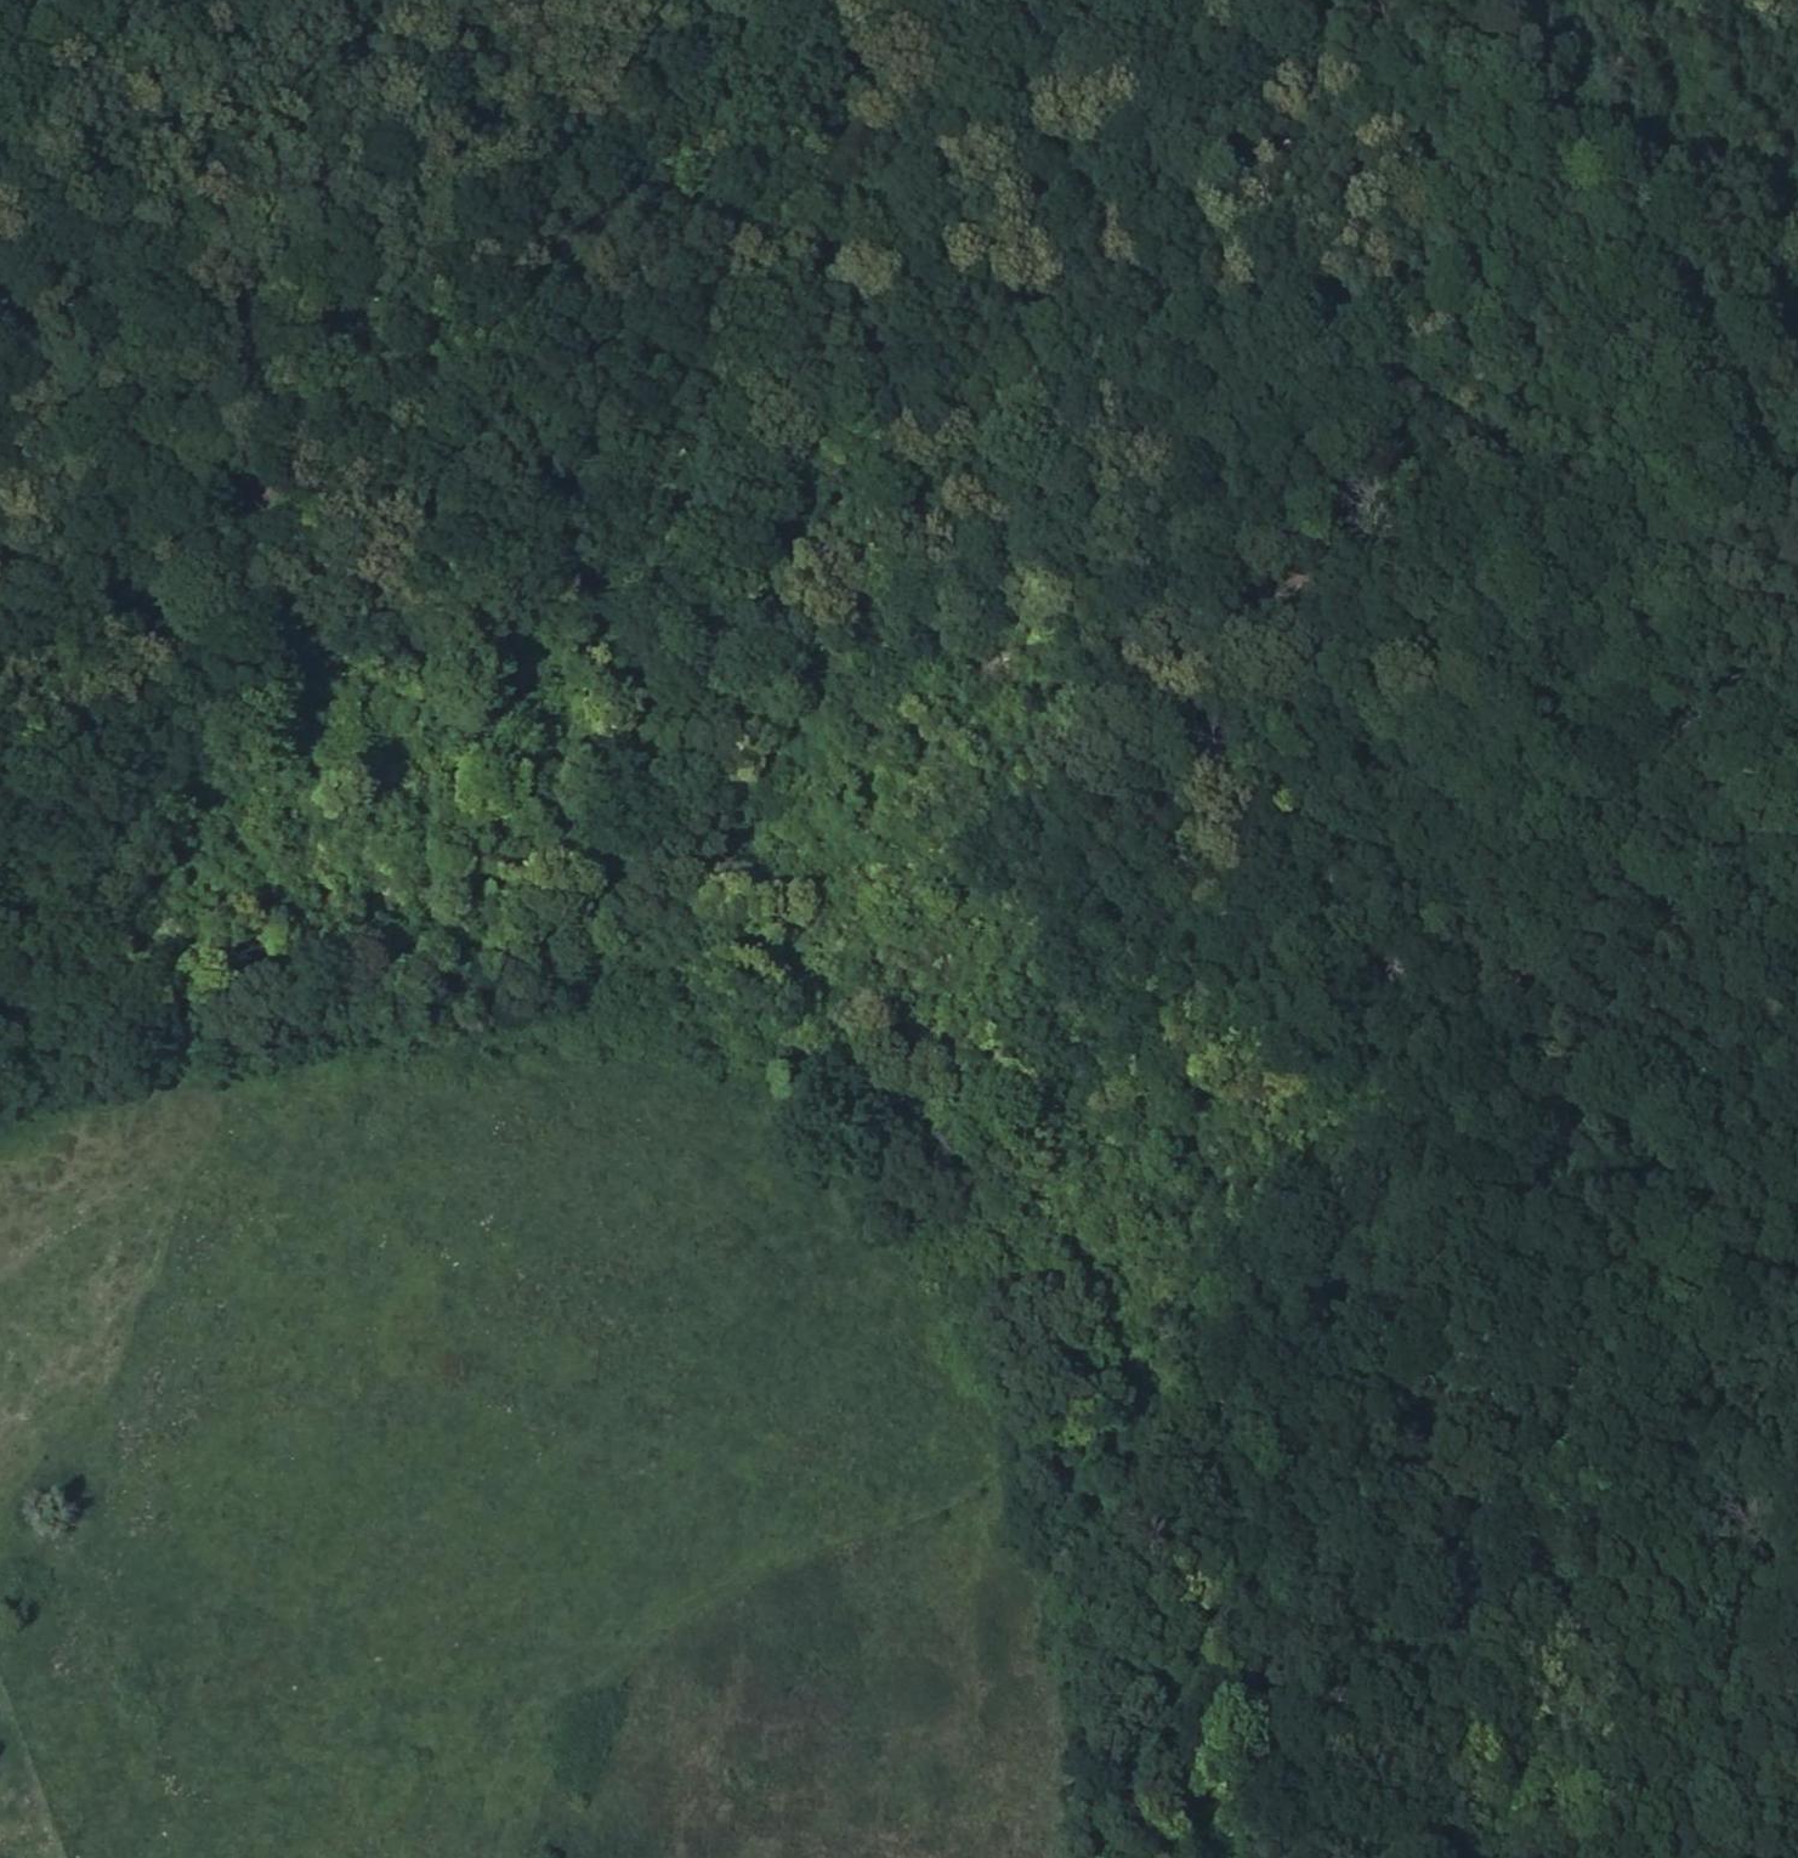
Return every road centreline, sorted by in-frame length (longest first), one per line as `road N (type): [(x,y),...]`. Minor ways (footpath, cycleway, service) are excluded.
road 1 (track): [(1052,1857),(1018,1441),(751,1053),(477,1048),(0,1136)]
road 2 (track): [(1599,0),(1631,79),(1662,247),(1717,389),(1797,491)]

